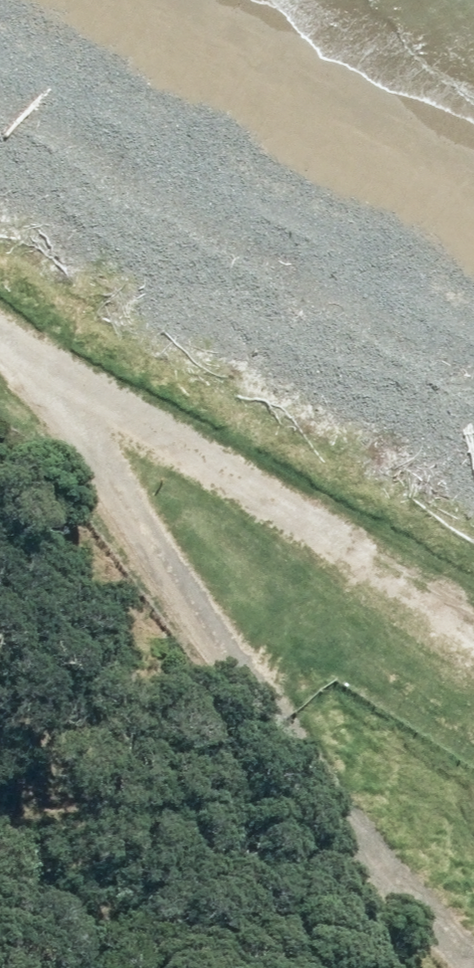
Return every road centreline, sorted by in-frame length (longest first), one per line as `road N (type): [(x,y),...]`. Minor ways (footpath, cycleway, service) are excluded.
road 1 (track): [(0,330),(271,733),(473,967)]
road 2 (track): [(5,333),(473,642)]

